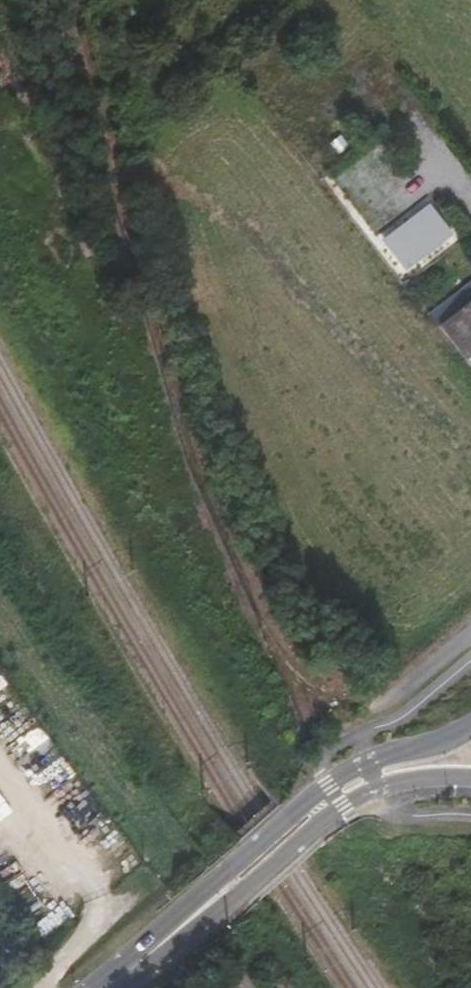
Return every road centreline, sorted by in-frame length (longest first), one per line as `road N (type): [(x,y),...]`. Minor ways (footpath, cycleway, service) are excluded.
road 1 (track): [(351,742),(268,581),(123,228),(119,184),(143,166)]
road 2 (tertiary): [(112,987),(296,833)]
road 3 (tertiary): [(470,728),(359,768),(331,788),(296,833)]
road 4 (track): [(70,0),(119,184)]
road 5 (tertiary): [(296,833),(392,785),(470,779)]

